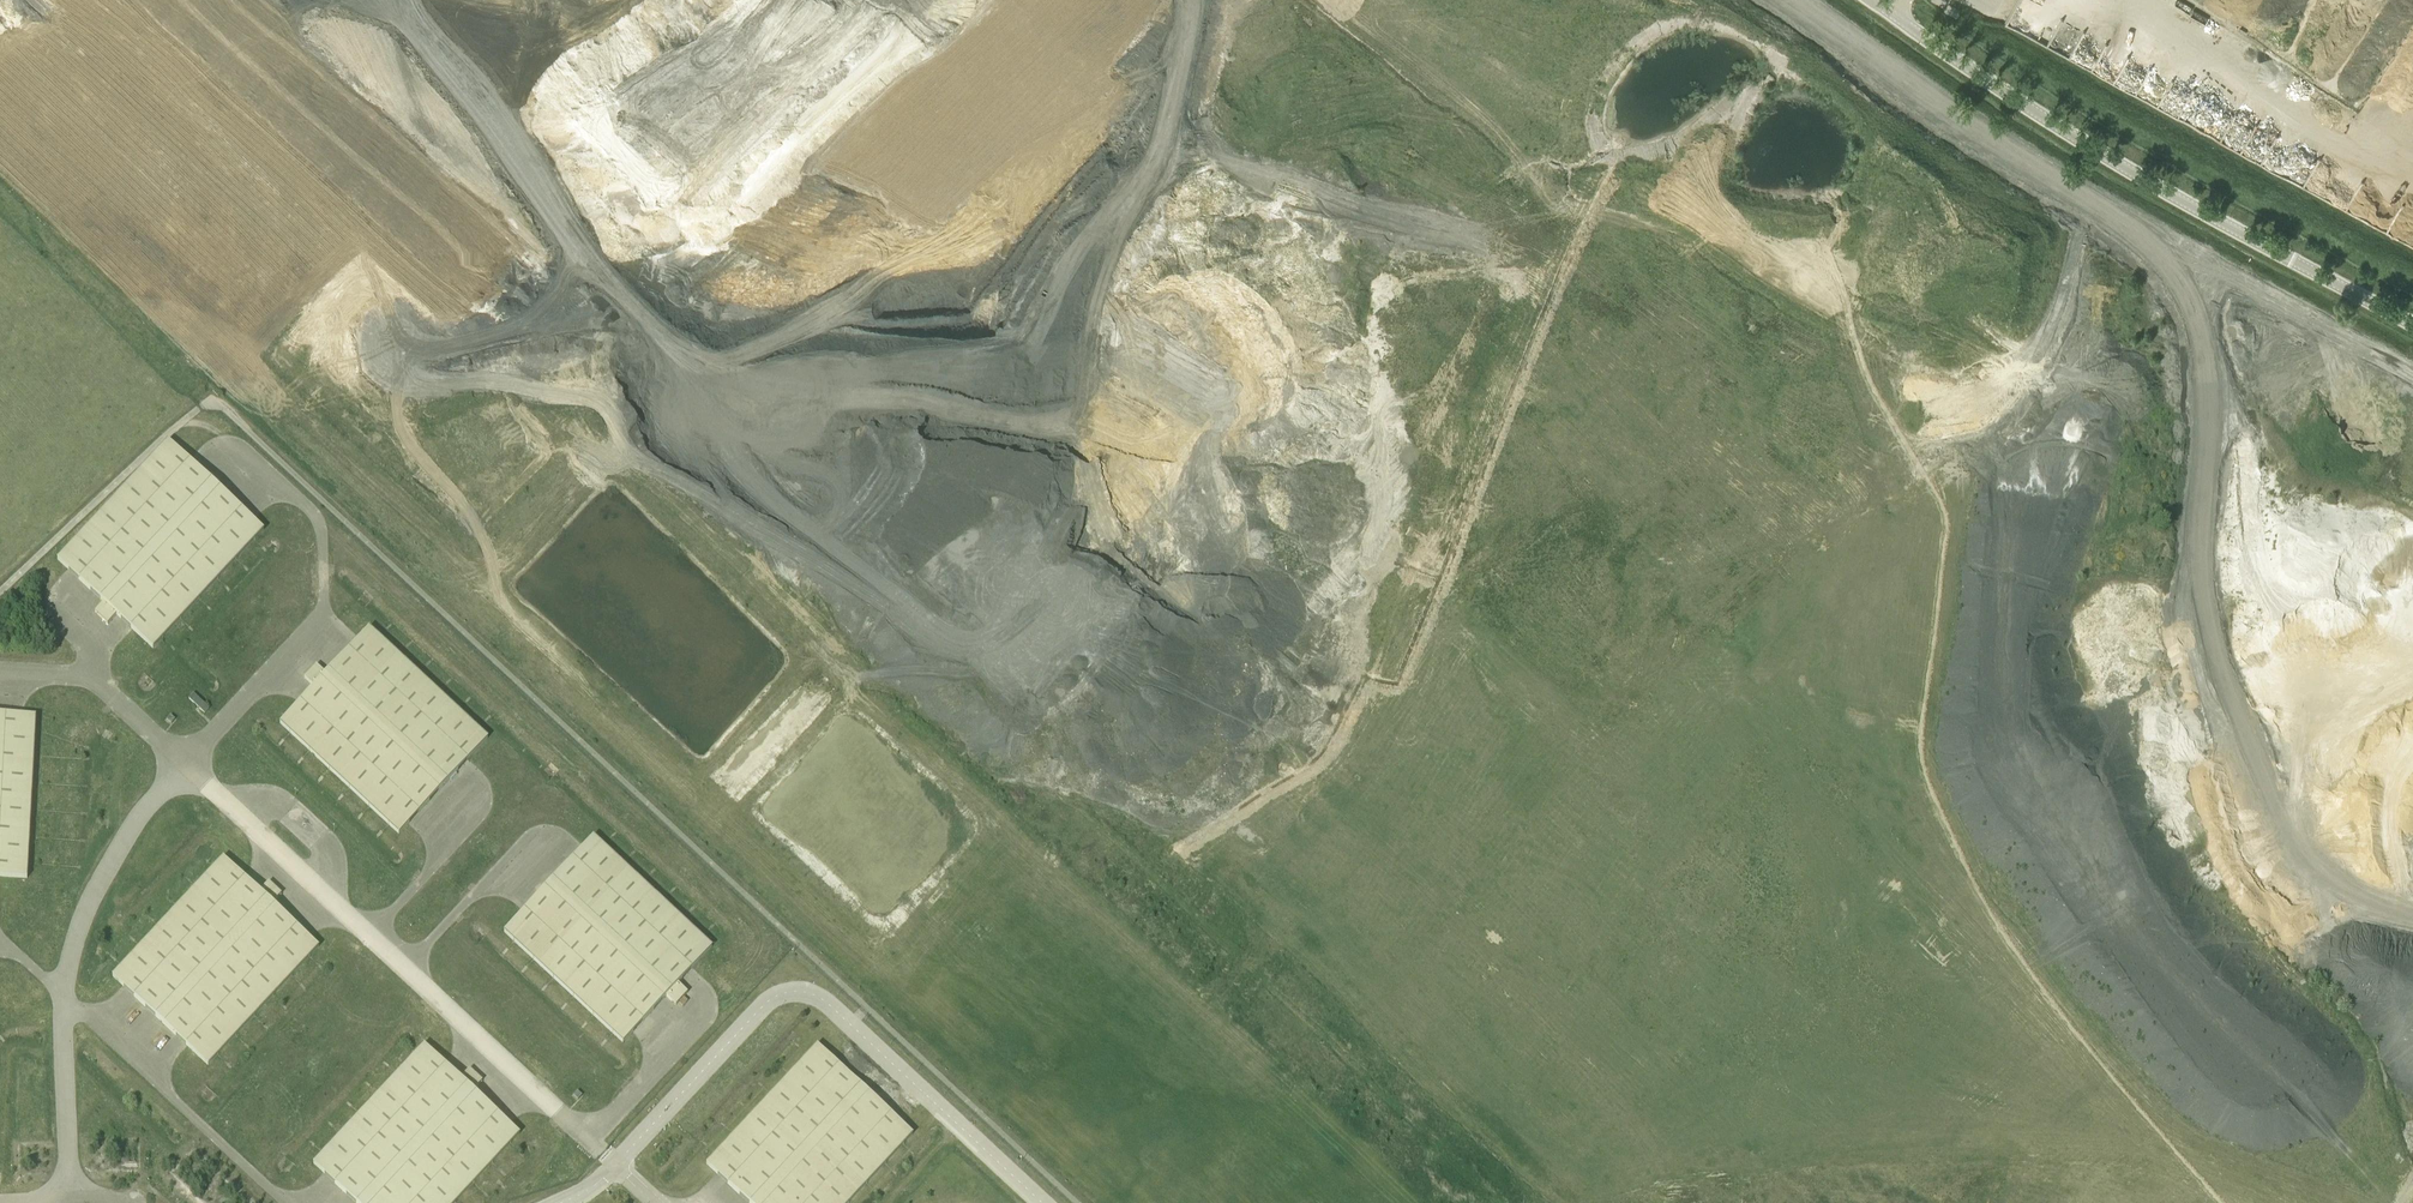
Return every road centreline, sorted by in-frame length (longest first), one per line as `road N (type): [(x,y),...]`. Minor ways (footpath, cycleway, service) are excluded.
road 1 (tertiary): [(2412,325),(2023,105),(1873,0)]

